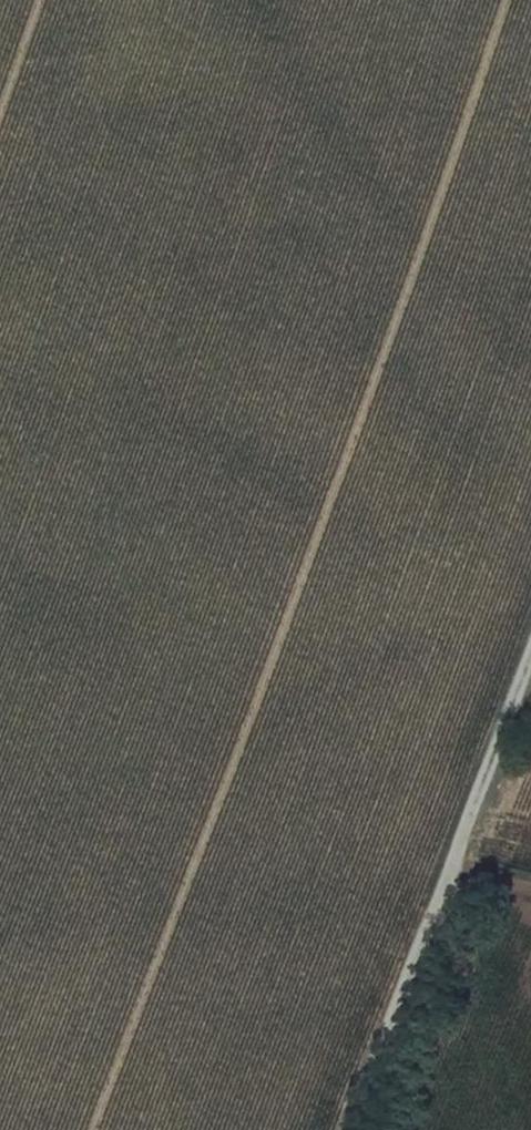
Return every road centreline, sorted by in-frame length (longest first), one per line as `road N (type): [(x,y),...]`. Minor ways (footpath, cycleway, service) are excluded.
road 1 (track): [(530,634),(348,1129)]

